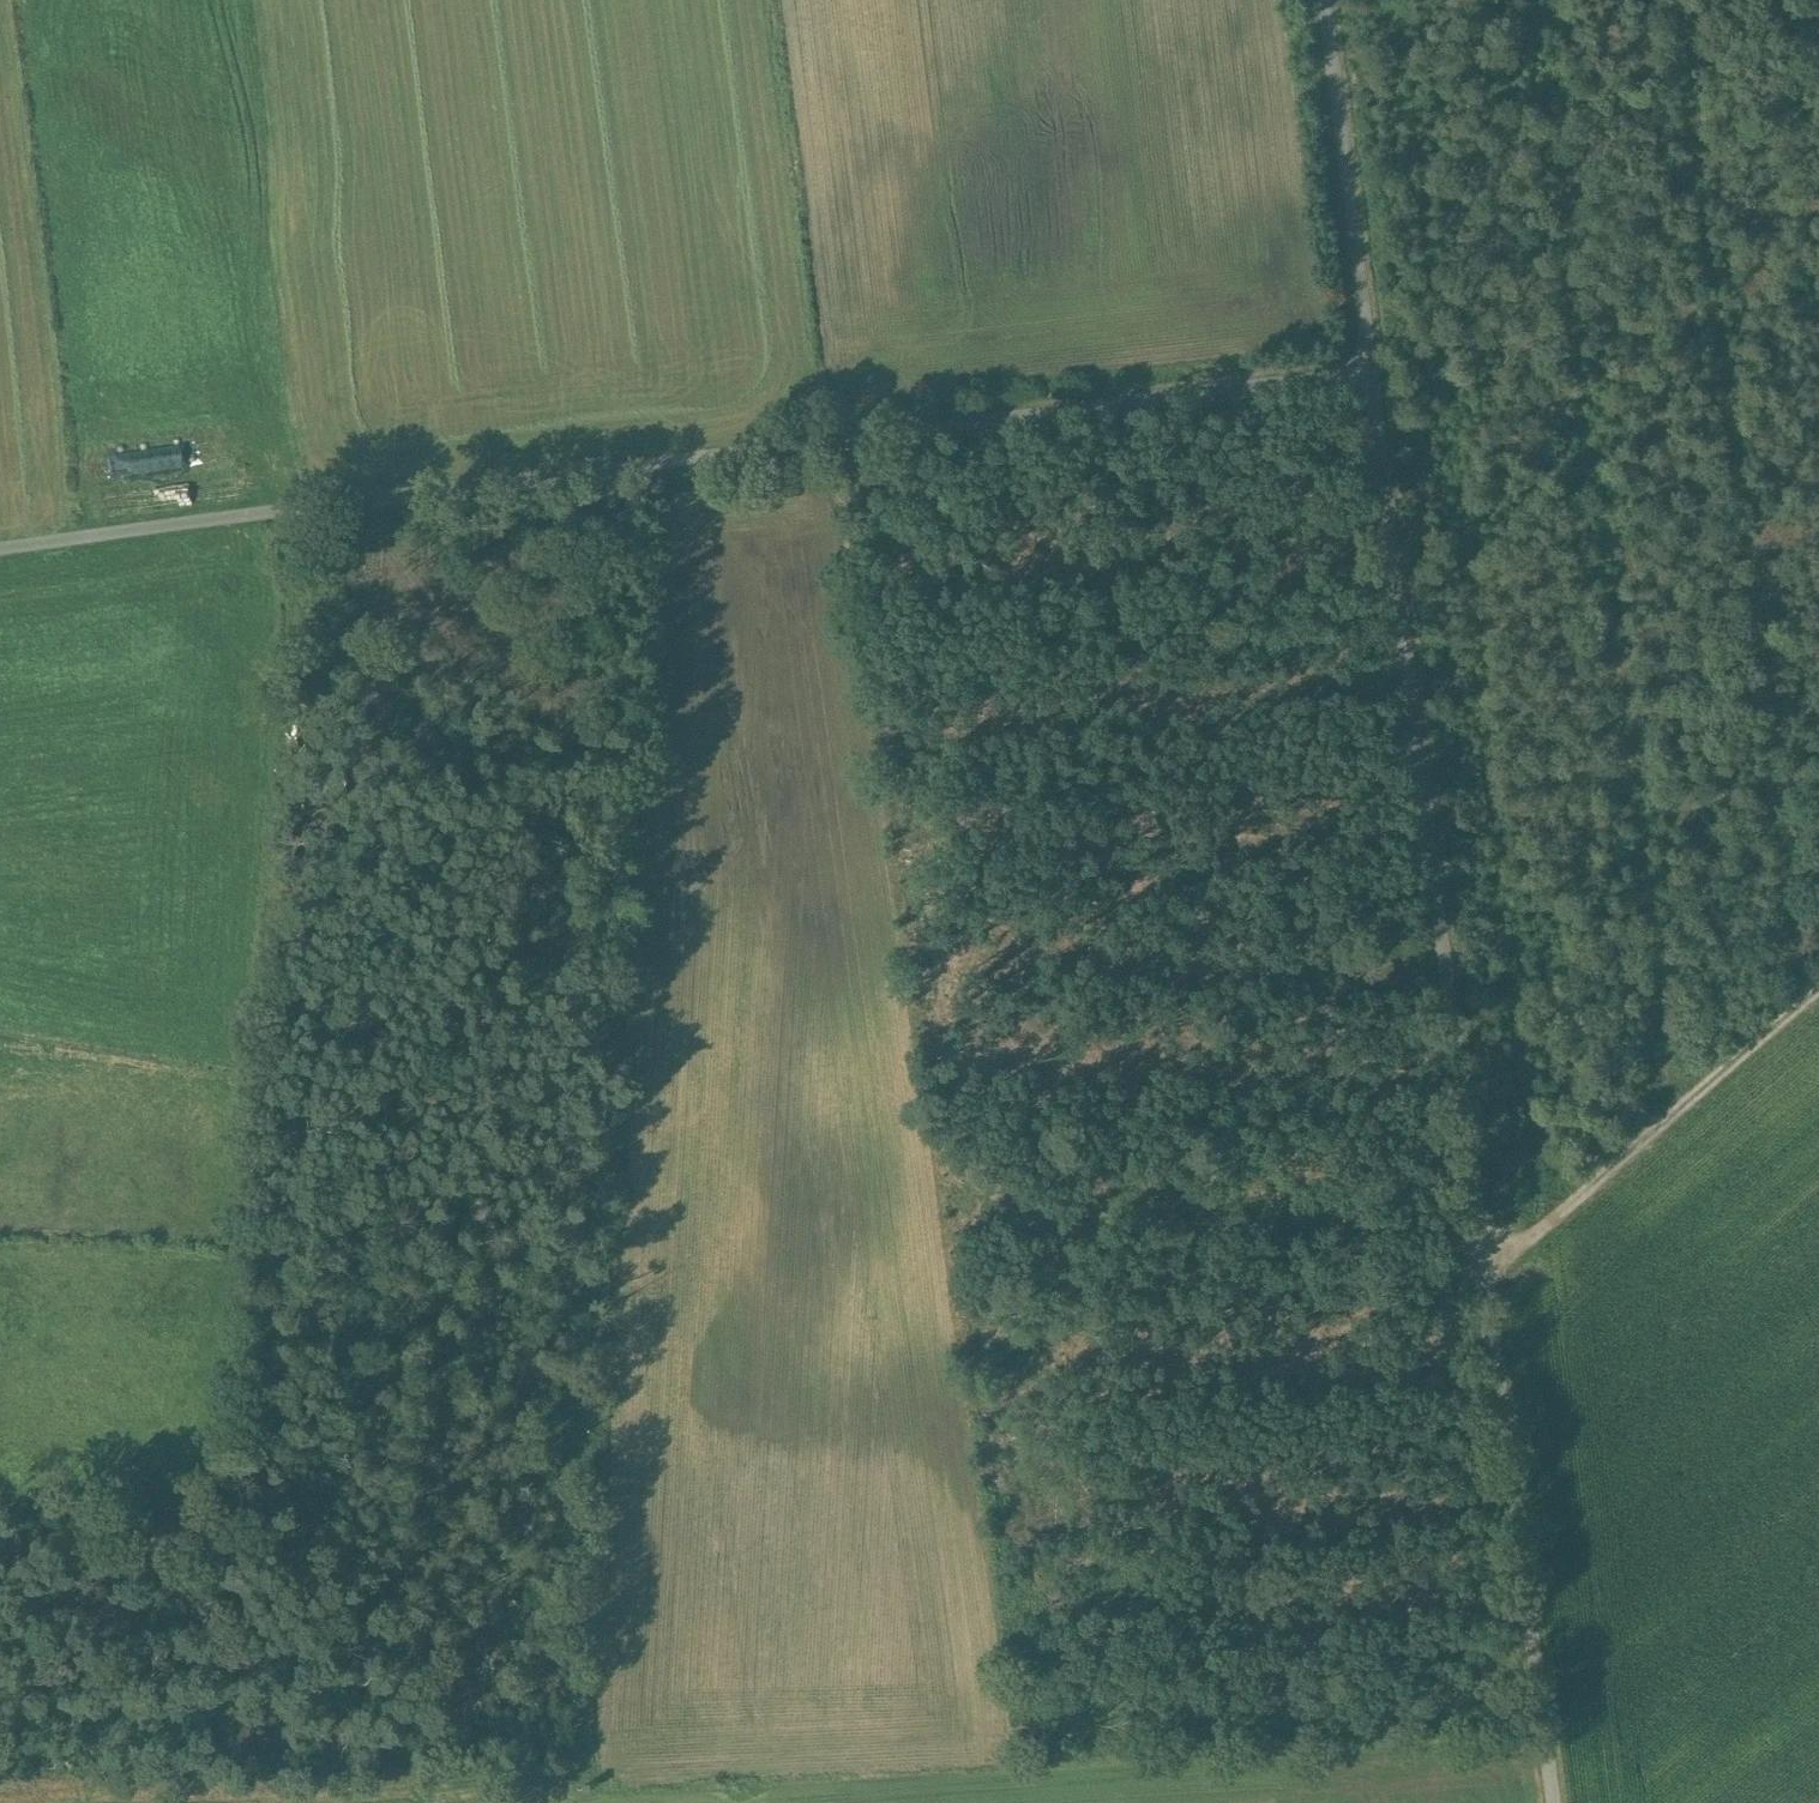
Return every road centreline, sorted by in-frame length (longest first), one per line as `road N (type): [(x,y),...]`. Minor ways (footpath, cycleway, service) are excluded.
road 1 (unclassified): [(1323,0),(1552,1802)]

